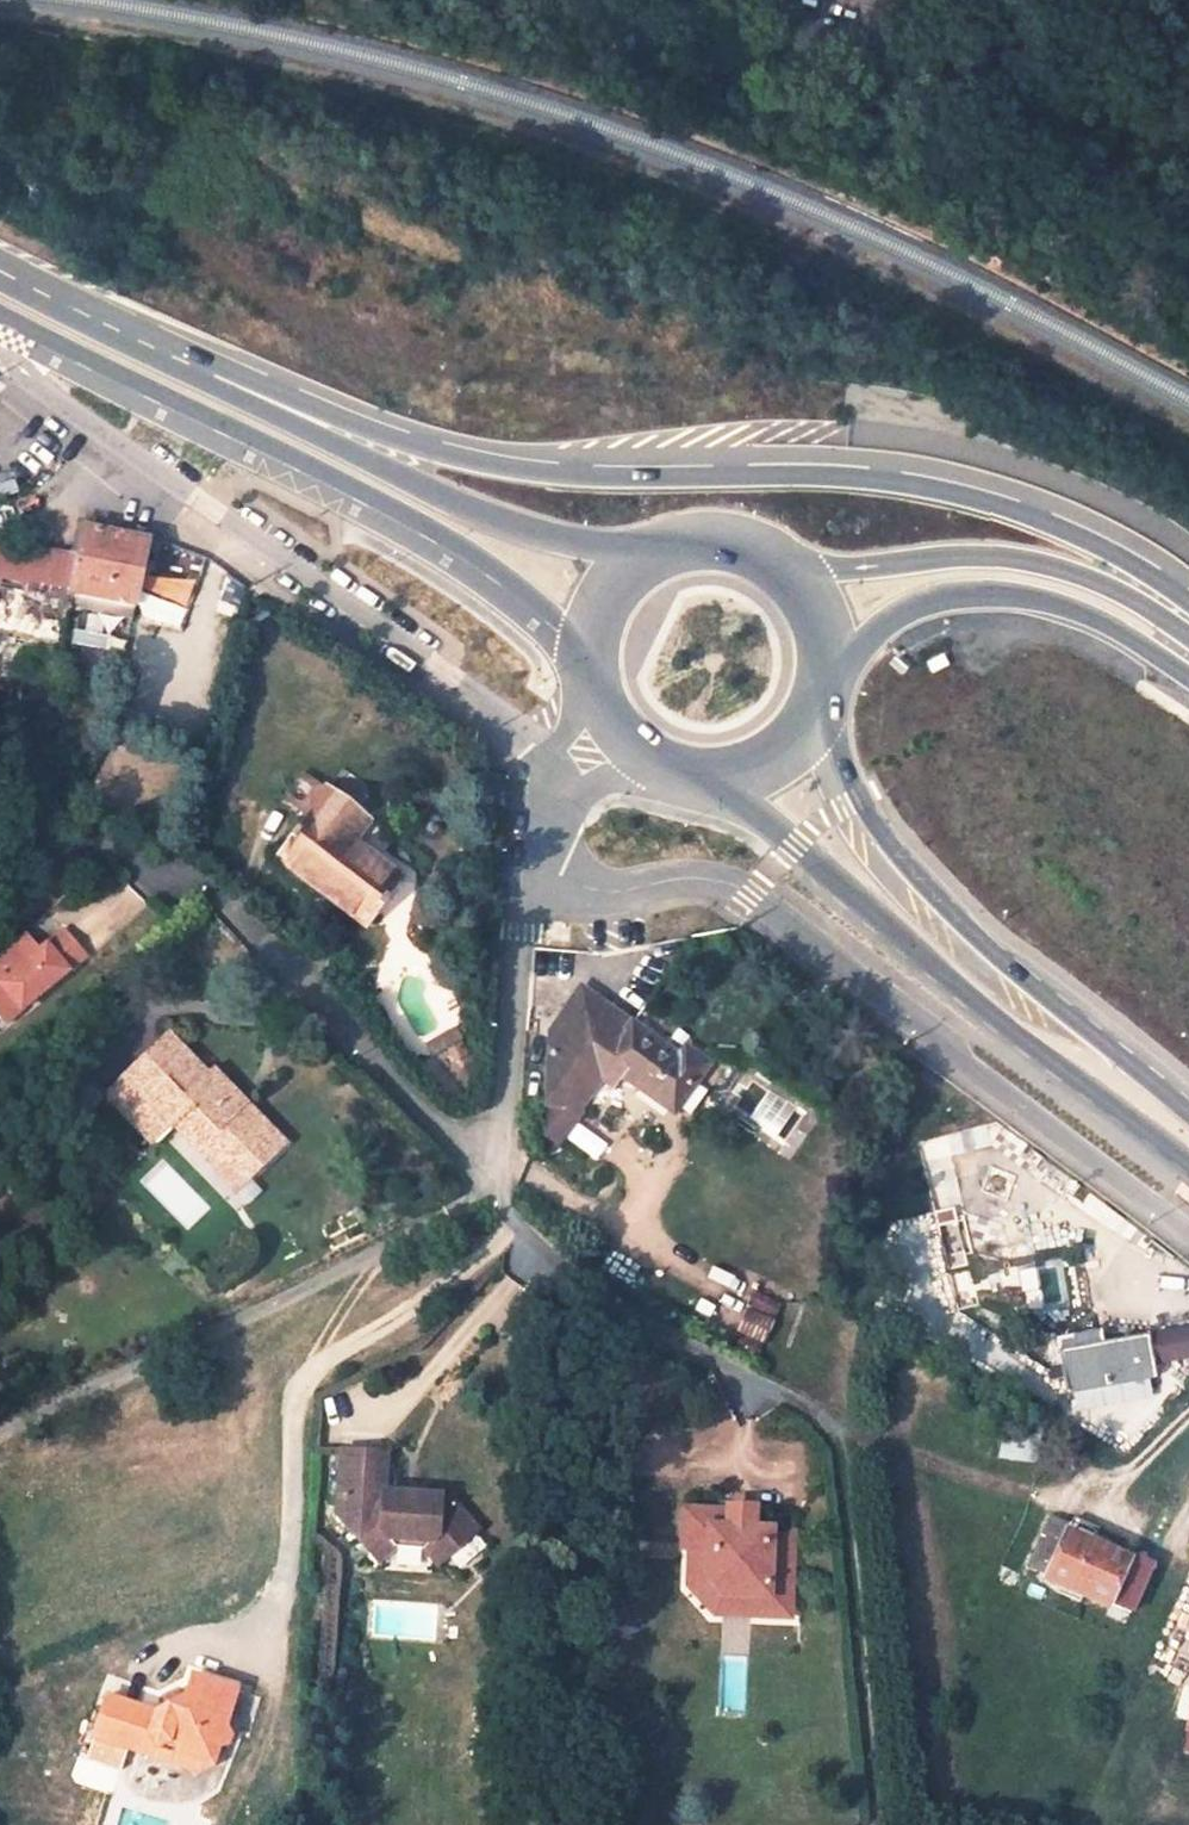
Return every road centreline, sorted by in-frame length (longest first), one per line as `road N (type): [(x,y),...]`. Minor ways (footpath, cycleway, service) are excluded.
road 1 (motorway): [(1188,602),(1077,534),(967,495),(866,476),(621,477),(485,462),(218,380)]
road 2 (residential): [(544,820),(567,872),(589,887),(619,892),(704,877),(738,884),(1188,1234)]
road 3 (residential): [(0,359),(494,716),(544,820)]
road 4 (primary): [(0,320),(442,547),(558,631),(591,676)]
road 5 (primary): [(700,777),(798,844),(1021,1037),(1188,1164)]
road 6 (primary): [(1188,1118),(1007,990),(958,944),(851,801),(831,751),(823,695)]
road 7 (residential): [(488,1163),(468,1197),(379,1258),(0,1434)]
road 8 (primary): [(665,547),(583,547),(522,532),(286,425),(218,380)]
road 9 (track): [(508,1230),(396,1324),(301,1388),(276,1611)]
road 10 (residential): [(488,1163),(508,1230),(569,1285),(848,1427)]
road 11 (residential): [(488,1163),(441,1131),(235,923),(163,872)]
road 12 (motorway): [(1188,635),(1089,577),(1017,558),(788,568)]
road 13 (motorway): [(828,673),(904,609),(975,594),(1026,596),(1087,614),(1188,675)]
road 14 (residential): [(544,820),(506,1096),(488,1163)]
road 15 (track): [(848,1427),(947,1471),(1089,1501)]
road 16 (primary): [(218,380),(0,269)]
road 17 (primary): [(665,547),(631,568),(605,599),(591,636),(591,676)]
road 18 (primary): [(700,777),(740,774),(776,757),(805,730),(823,695)]
road 19 (primary): [(788,568),(720,539),(665,547)]

